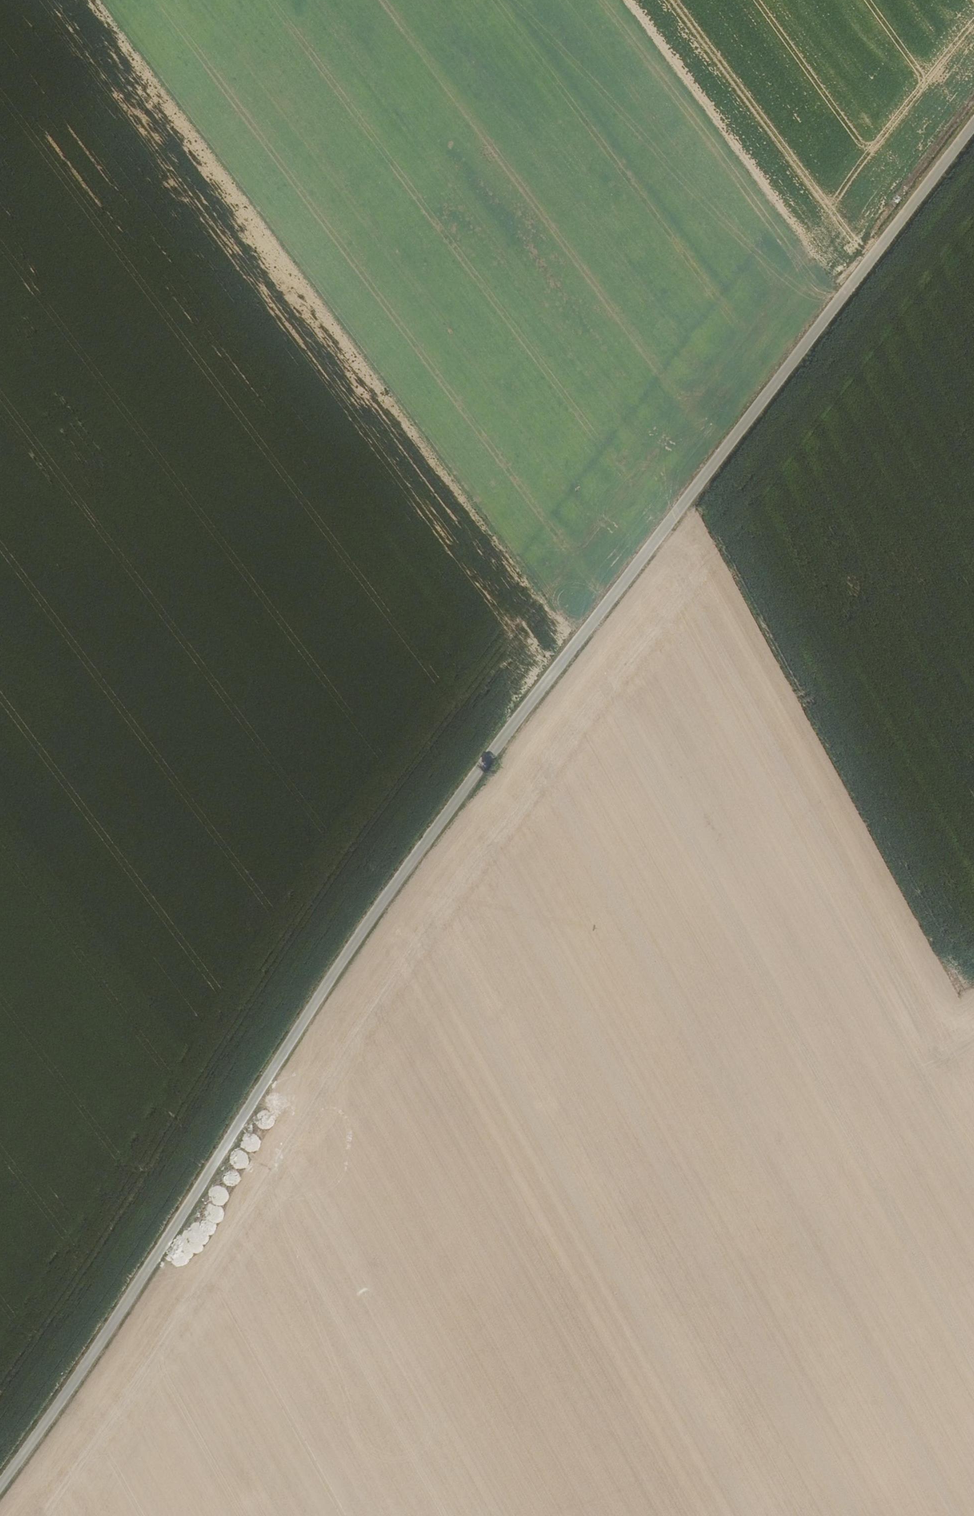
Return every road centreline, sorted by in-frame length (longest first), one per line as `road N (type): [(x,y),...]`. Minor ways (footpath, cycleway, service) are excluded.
road 1 (track): [(0,1484),(420,850),(973,124)]

